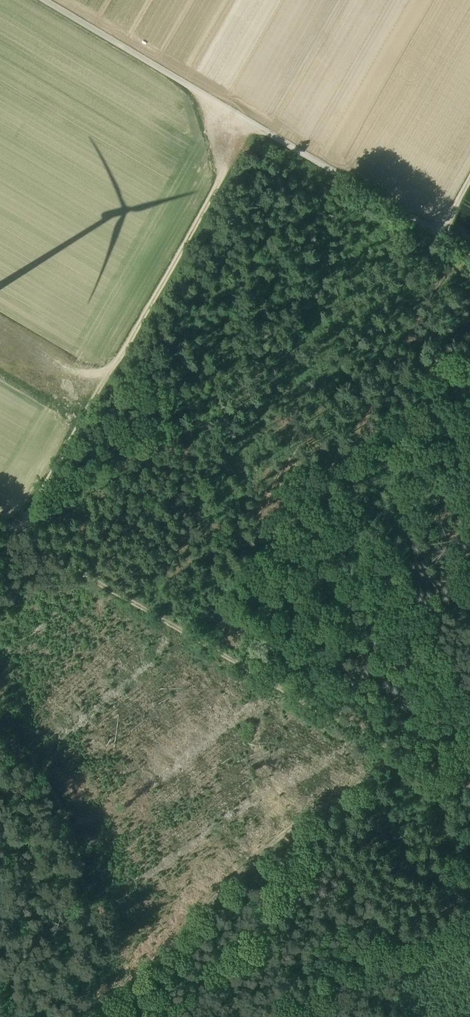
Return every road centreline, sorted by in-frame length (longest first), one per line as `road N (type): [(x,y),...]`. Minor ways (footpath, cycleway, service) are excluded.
road 1 (track): [(19,534),(469,801)]
road 2 (track): [(469,253),(42,0)]
road 3 (track): [(253,125),(19,534),(0,523)]
road 4 (track): [(86,1016),(286,829),(389,753)]
road 5 (track): [(76,1016),(89,939),(77,839),(57,792),(0,723)]
road 6 (track): [(277,1016),(469,909)]

